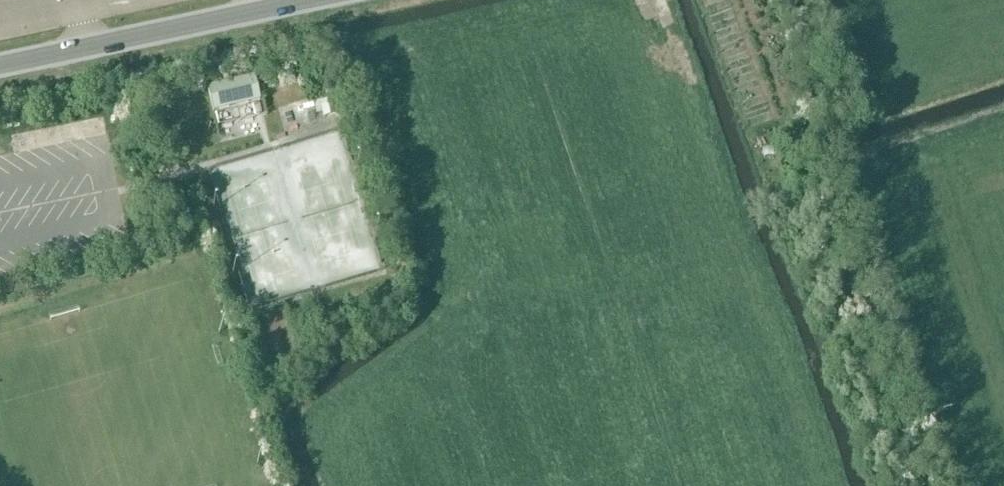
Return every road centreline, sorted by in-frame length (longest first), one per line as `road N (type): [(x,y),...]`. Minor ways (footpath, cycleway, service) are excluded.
road 1 (secondary): [(0,66),(310,0)]
road 2 (residential): [(0,30),(145,0)]

